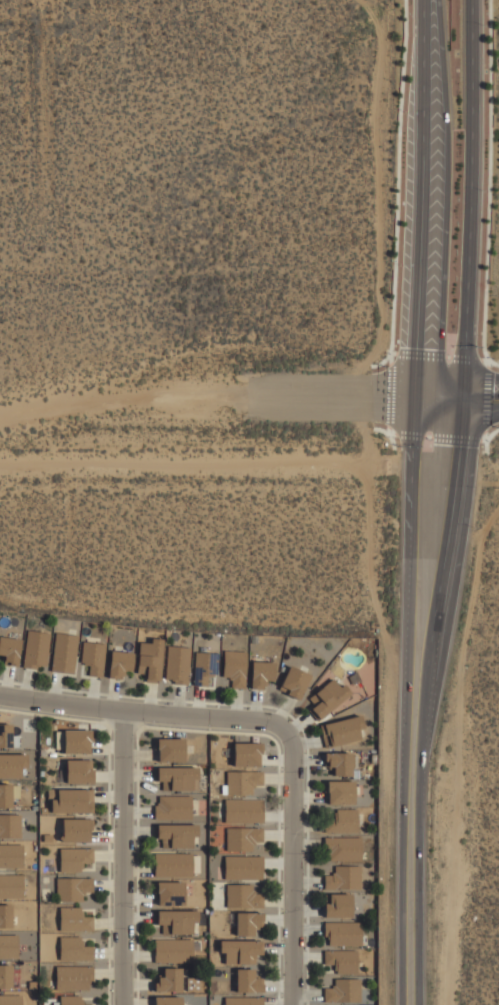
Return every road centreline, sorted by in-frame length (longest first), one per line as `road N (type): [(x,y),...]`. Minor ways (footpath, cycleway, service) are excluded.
road 1 (residential): [(0,700),(280,732),(293,748),(293,1004)]
road 2 (secondary): [(465,387),(473,0)]
road 3 (primary): [(411,772),(465,410)]
road 4 (secondary): [(429,0),(418,354)]
road 5 (primary): [(413,468),(411,772)]
road 6 (residential): [(123,1004),(125,716)]
road 7 (residential): [(245,396),(147,394),(0,418)]
road 8 (primary): [(410,1004),(411,772)]

